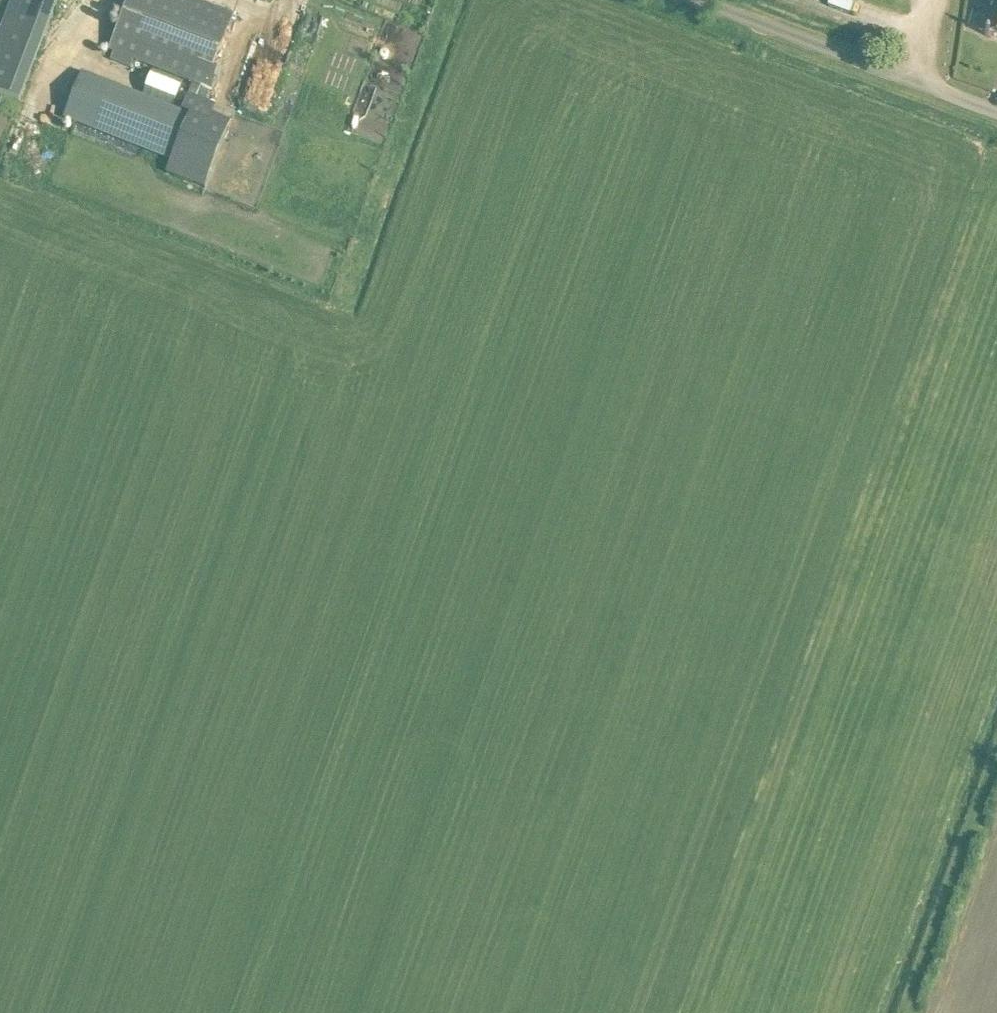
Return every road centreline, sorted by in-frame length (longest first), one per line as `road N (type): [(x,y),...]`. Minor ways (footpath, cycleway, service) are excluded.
road 1 (unclassified): [(996,114),(694,0)]

